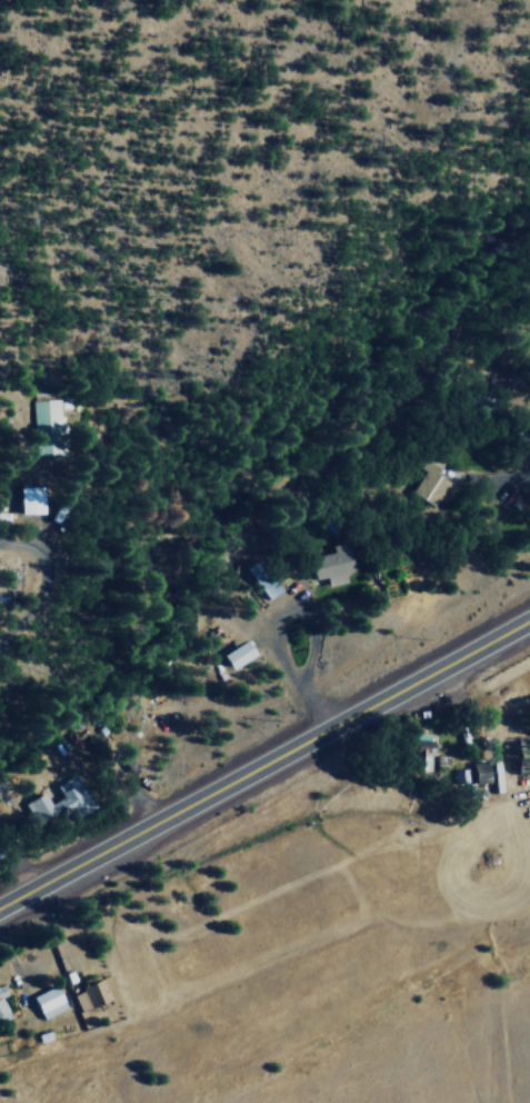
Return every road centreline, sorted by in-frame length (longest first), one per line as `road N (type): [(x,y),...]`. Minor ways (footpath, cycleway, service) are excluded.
road 1 (secondary): [(529,619),(0,905)]

